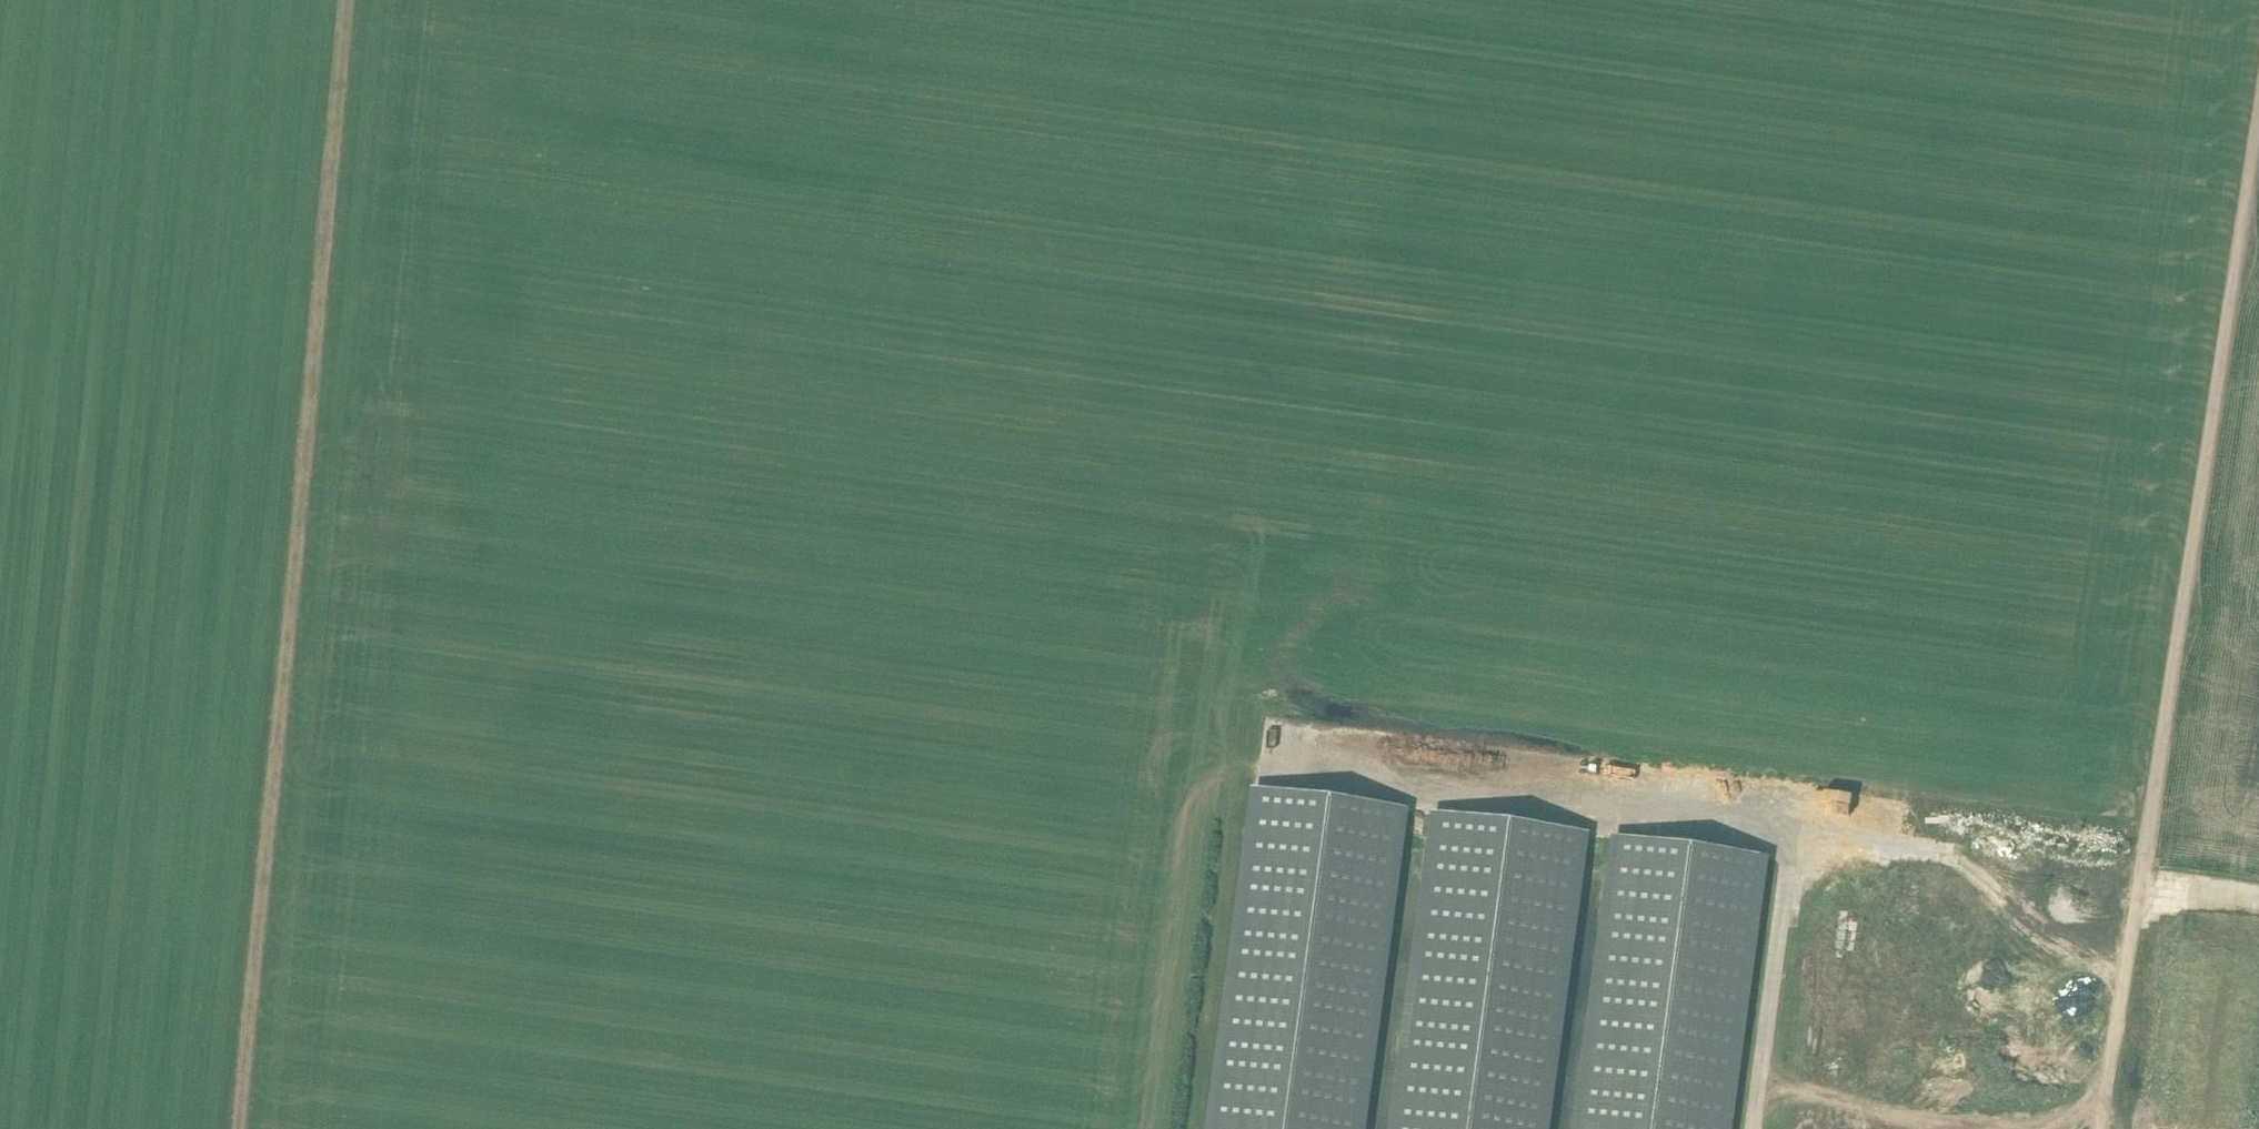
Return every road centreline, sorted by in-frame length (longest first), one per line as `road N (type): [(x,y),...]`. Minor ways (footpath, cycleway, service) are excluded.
road 1 (track): [(241,1128),(349,0)]
road 2 (track): [(2258,111),(2101,1128)]

